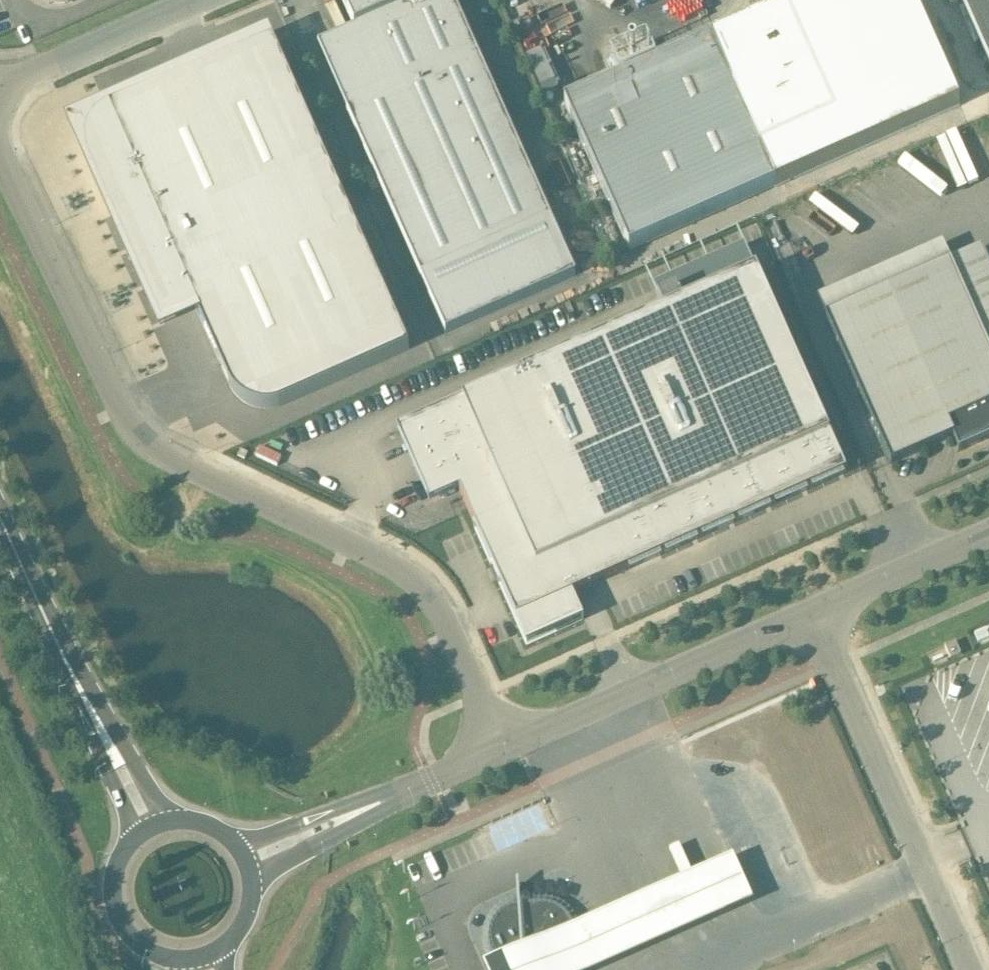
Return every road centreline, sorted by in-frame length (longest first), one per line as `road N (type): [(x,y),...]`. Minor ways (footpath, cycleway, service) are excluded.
road 1 (unclassified): [(506,745),(434,606),(410,579),(153,452),(129,430),(0,161)]
road 2 (unclassified): [(970,969),(814,608)]
road 3 (unclassified): [(506,745),(814,608)]
road 4 (tertiary): [(59,641),(128,834),(123,864)]
road 5 (tertiary): [(186,829),(156,801),(59,641)]
road 6 (unclassified): [(0,90),(204,0)]
road 7 (unclassified): [(409,787),(221,842)]
road 8 (unclassified): [(246,887),(397,804),(409,787)]
road 9 (unclassified): [(814,608),(988,534)]
road 10 (tertiary): [(59,641),(0,514)]
road 11 (tertiary): [(123,864),(116,884),(124,927),(138,944),(175,959)]

